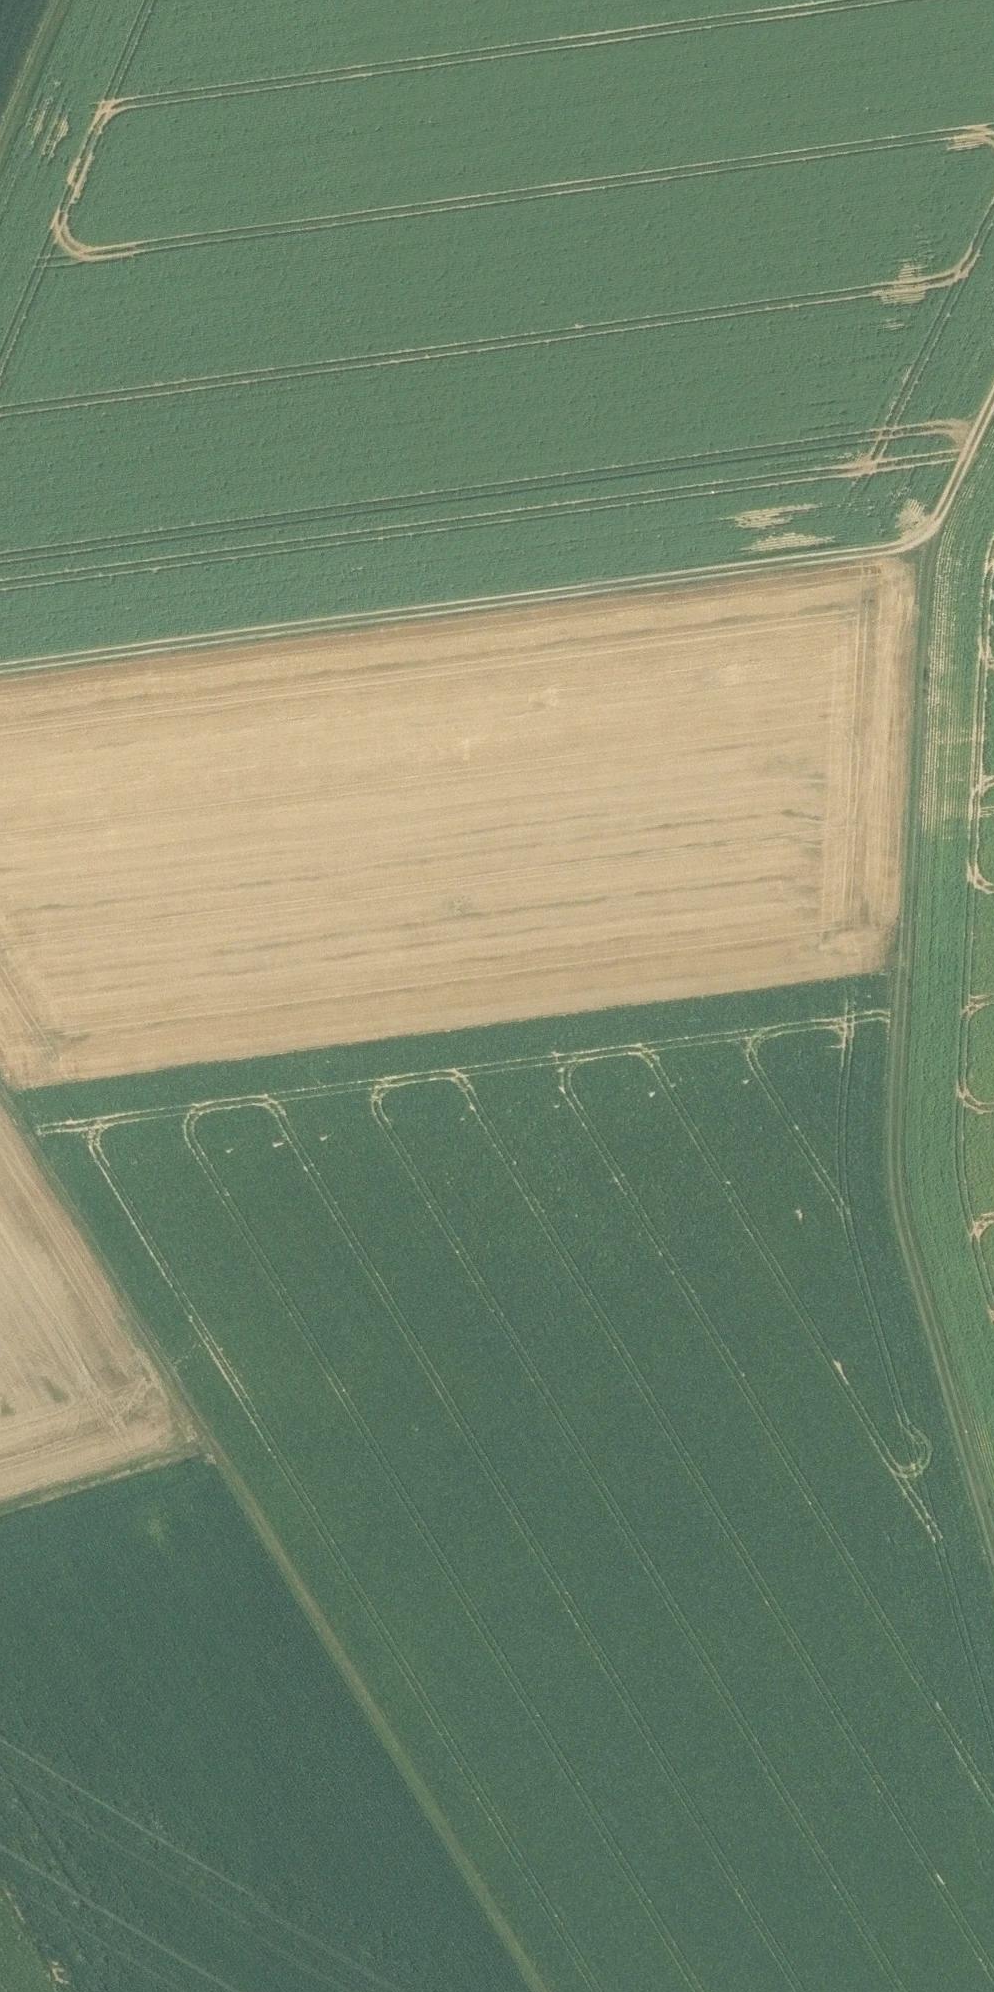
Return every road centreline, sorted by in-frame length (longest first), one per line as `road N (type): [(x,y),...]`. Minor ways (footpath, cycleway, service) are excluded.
road 1 (track): [(993,394),(926,544),(0,671)]
road 2 (track): [(993,1551),(909,1254),(896,1159),(926,544)]
road 3 (track): [(210,1446),(537,1991)]
road 4 (track): [(0,1516),(210,1446),(0,1097)]
road 5 (track): [(61,0),(0,148)]

